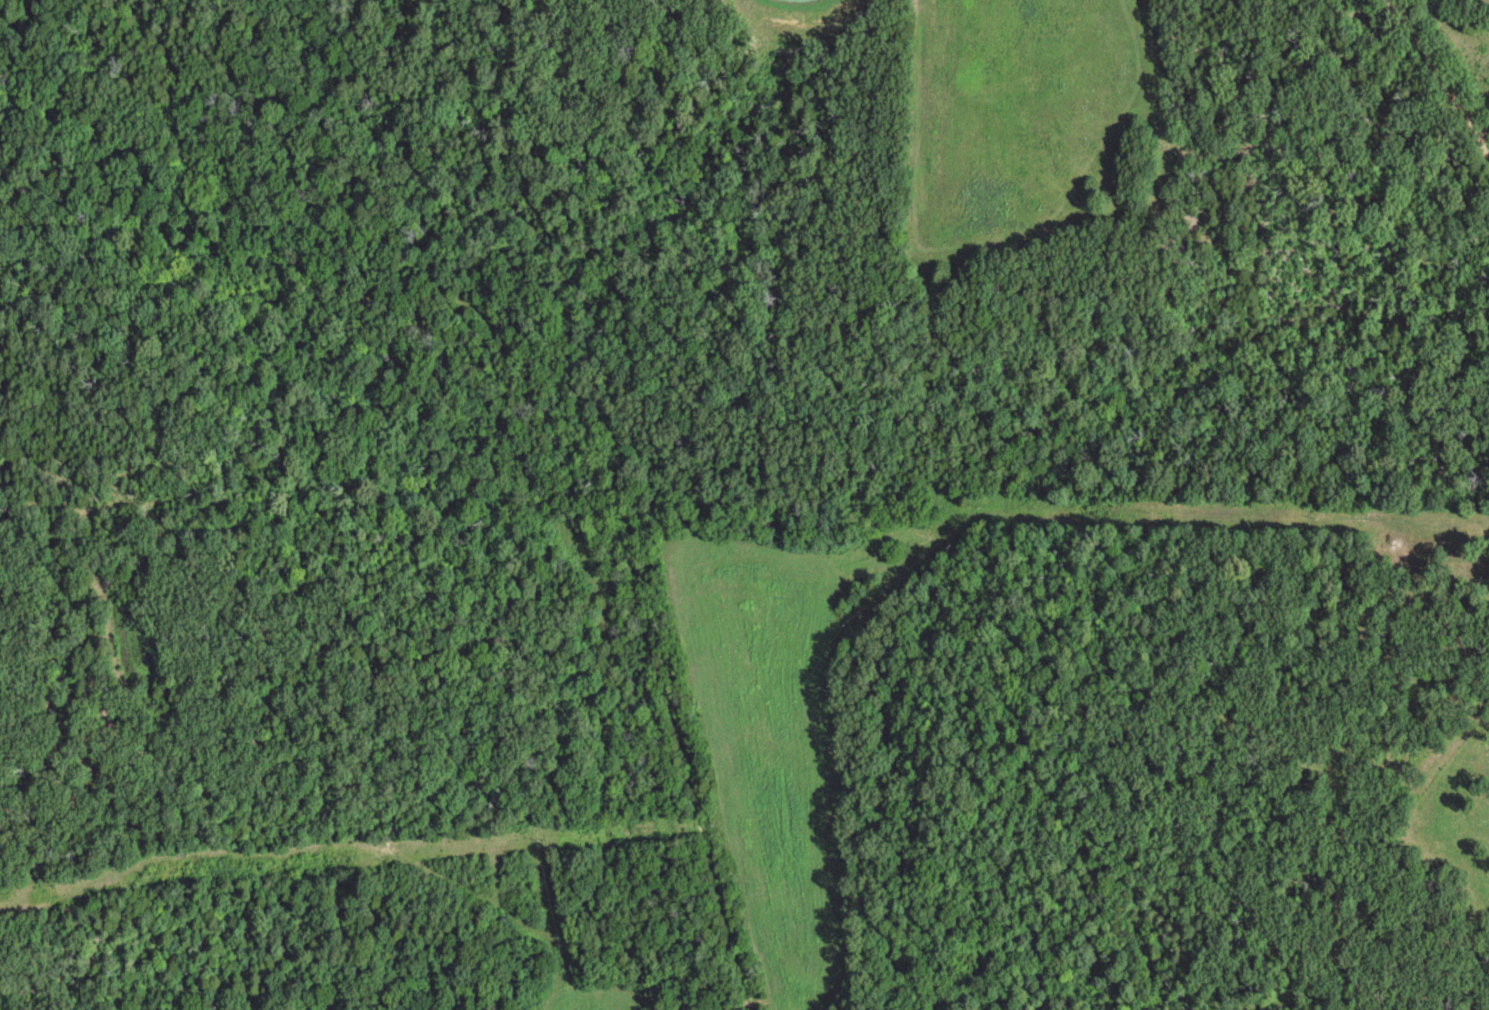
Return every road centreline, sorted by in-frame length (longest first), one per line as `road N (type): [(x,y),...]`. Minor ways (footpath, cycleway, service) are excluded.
road 1 (residential): [(1488,145),(1396,0)]

